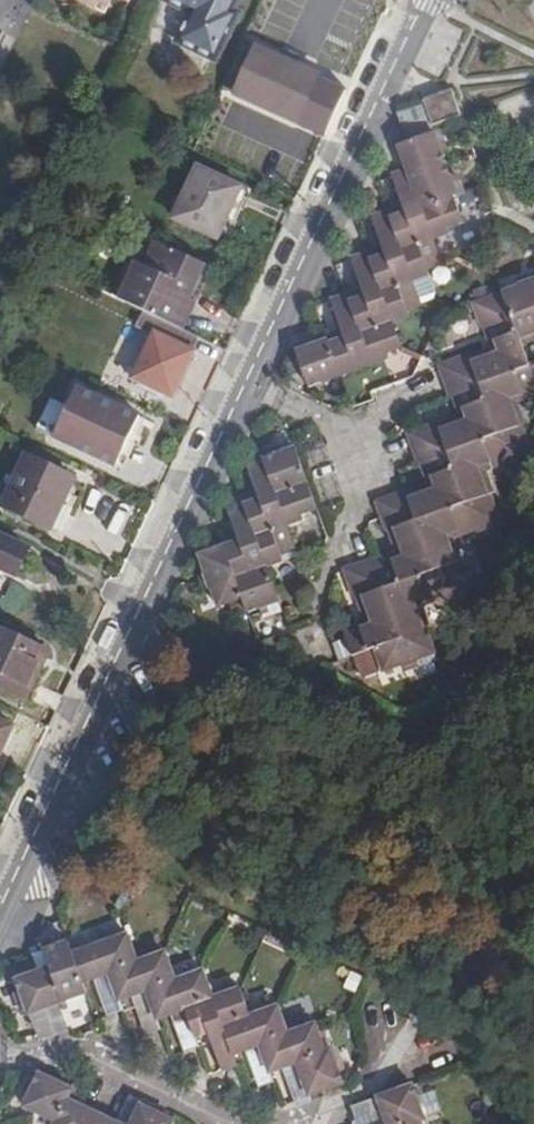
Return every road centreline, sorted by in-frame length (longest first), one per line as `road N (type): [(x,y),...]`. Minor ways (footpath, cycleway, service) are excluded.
road 1 (residential): [(0,923),(434,0)]

